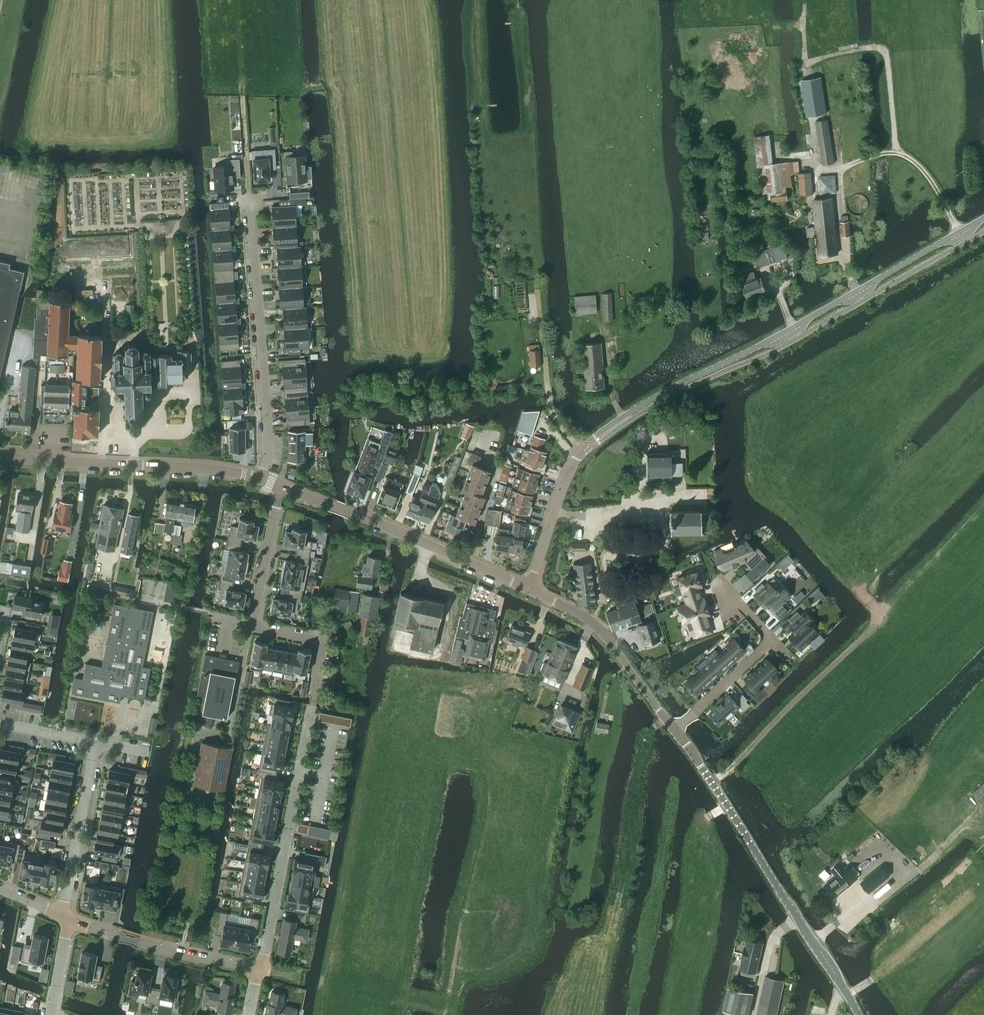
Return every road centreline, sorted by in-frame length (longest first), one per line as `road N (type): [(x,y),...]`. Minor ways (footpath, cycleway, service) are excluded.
road 1 (tertiary): [(528,588),(573,462),(603,431),(983,221)]
road 2 (tertiary): [(859,1014),(674,729)]
road 3 (residential): [(262,480),(269,440),(248,153)]
road 4 (residential): [(258,971),(311,709)]
road 5 (tertiary): [(262,480),(204,468),(0,457)]
road 6 (tertiary): [(469,563),(281,487)]
road 7 (residential): [(65,915),(140,943),(258,971)]
road 8 (tertiary): [(528,588),(597,628),(657,708)]
road 9 (residential): [(97,743),(65,915)]
road 10 (residential): [(252,626),(281,487)]
road 11 (residential): [(469,563),(498,473),(483,446),(488,435)]
road 12 (residential): [(674,729),(774,641)]
road 13 (residential): [(314,696),(319,643),(252,626)]

